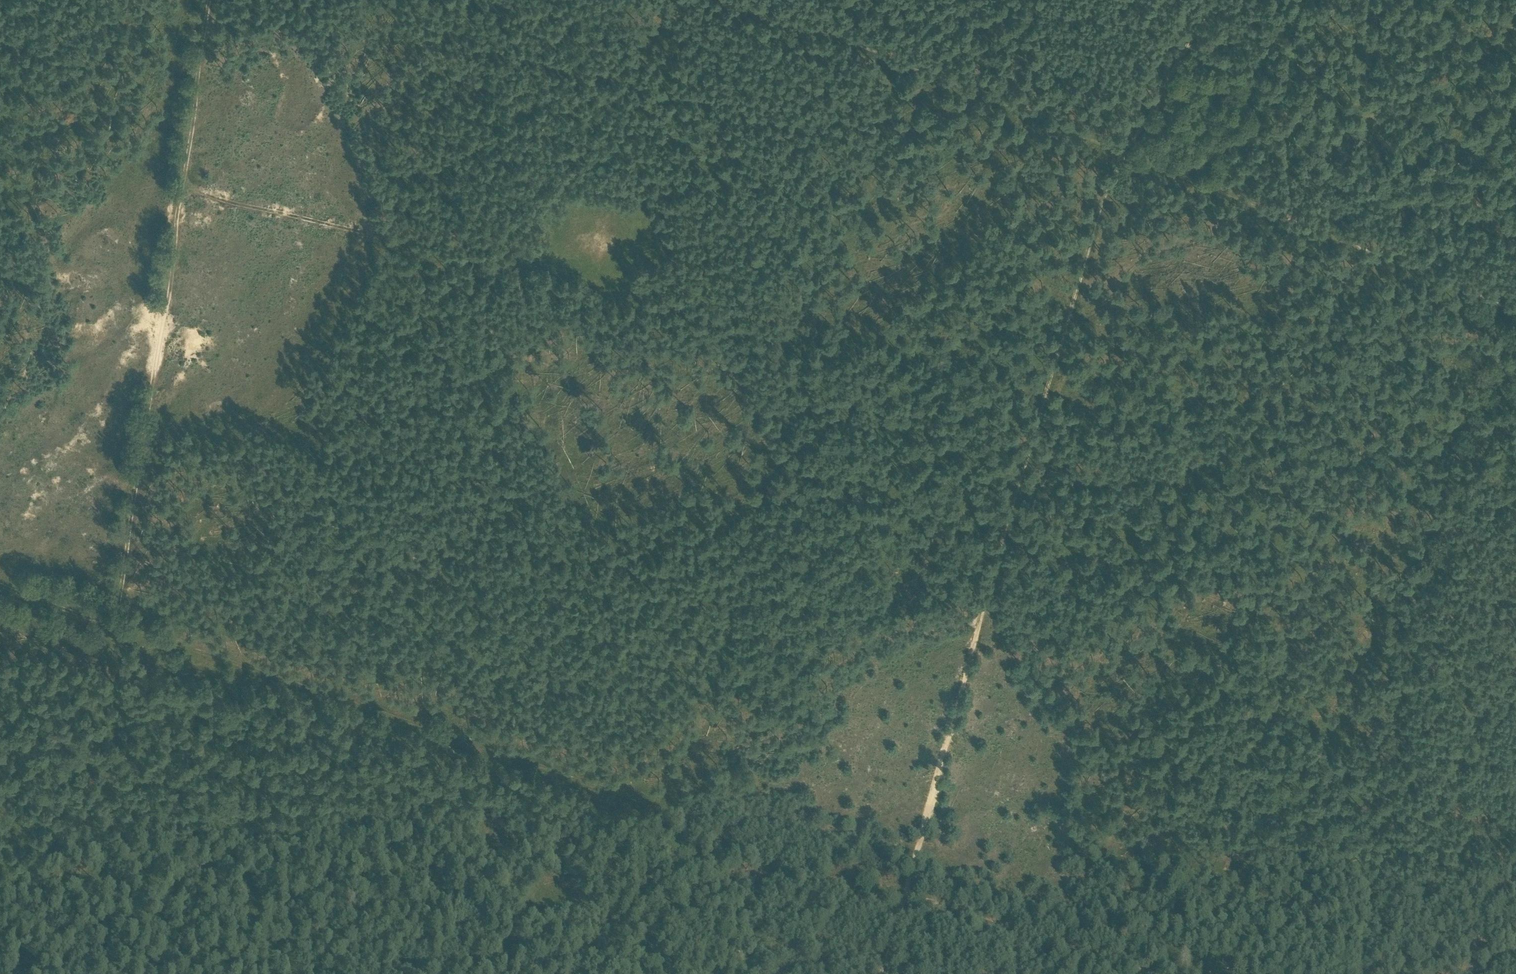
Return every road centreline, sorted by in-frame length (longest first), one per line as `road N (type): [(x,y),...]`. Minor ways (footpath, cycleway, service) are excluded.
road 1 (track): [(1218,0),(1125,155),(1096,222),(902,895)]
road 2 (track): [(113,618),(902,895)]
road 3 (track): [(1515,312),(741,0)]
road 4 (track): [(113,618),(212,0)]
road 5 (track): [(902,895),(1143,973)]

